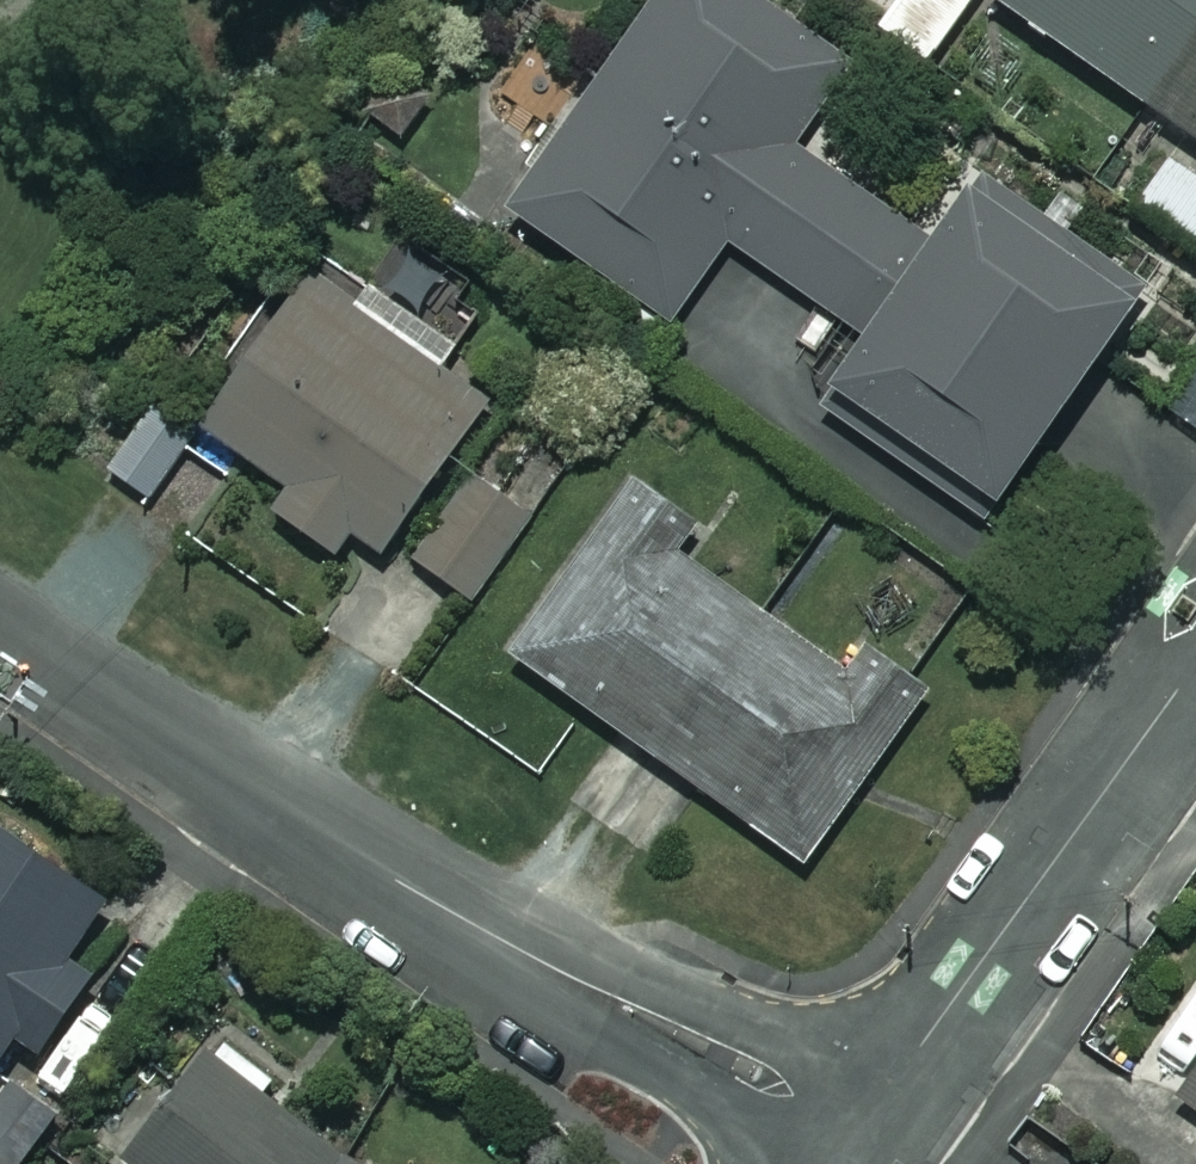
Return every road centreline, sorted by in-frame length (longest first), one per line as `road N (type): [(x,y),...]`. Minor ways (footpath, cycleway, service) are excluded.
road 1 (residential): [(0,618),(332,841),(854,1128)]
road 2 (residential): [(854,1128),(1010,926),(1195,662)]

